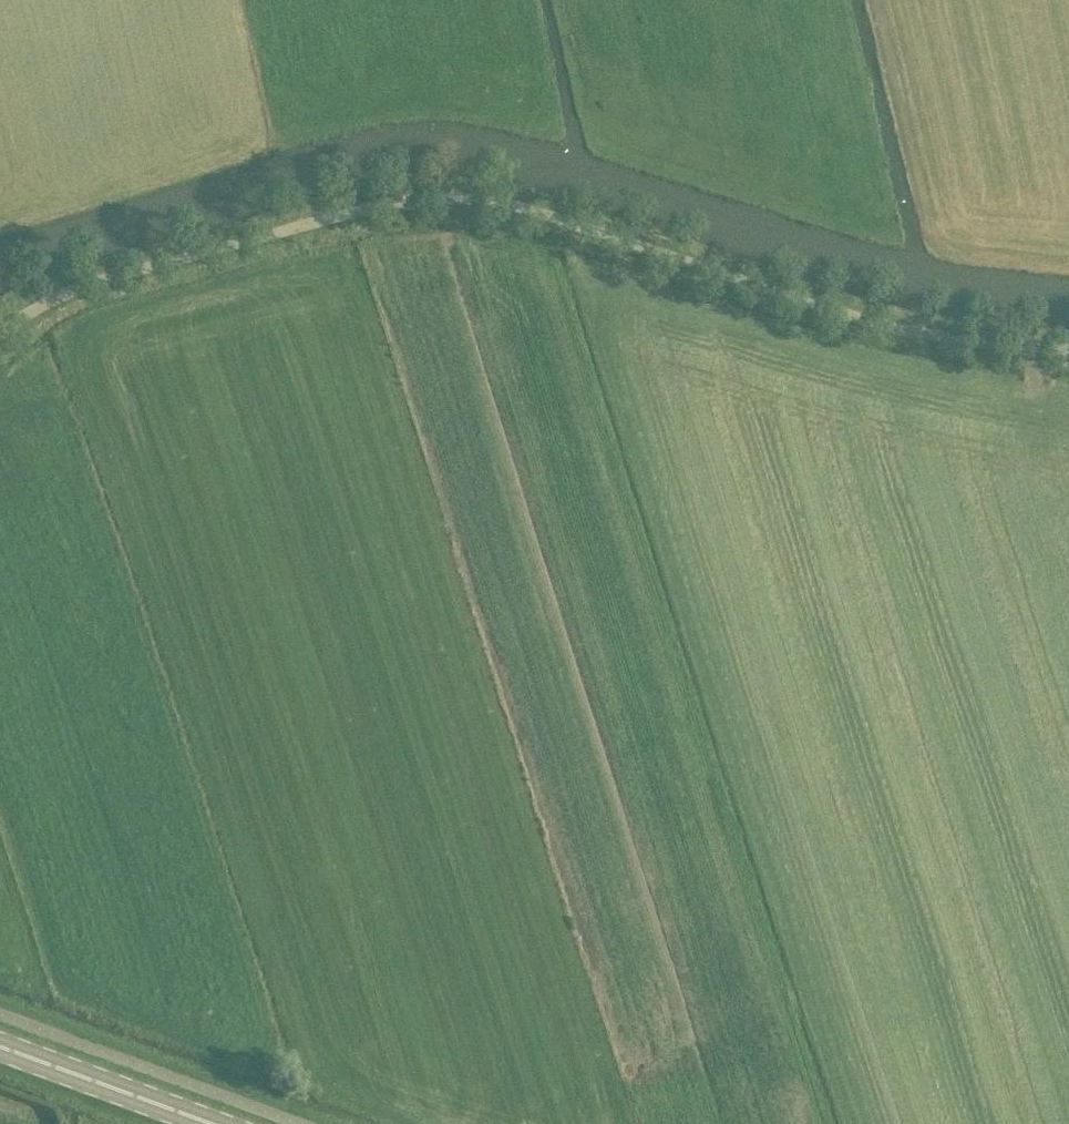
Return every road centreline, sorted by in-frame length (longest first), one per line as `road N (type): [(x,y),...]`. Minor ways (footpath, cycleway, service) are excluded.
road 1 (unclassified): [(0,334),(62,295),(142,270),(361,210),(433,198),(494,203),(865,321),(1068,352)]
road 2 (primary): [(201,1123),(0,1051)]

